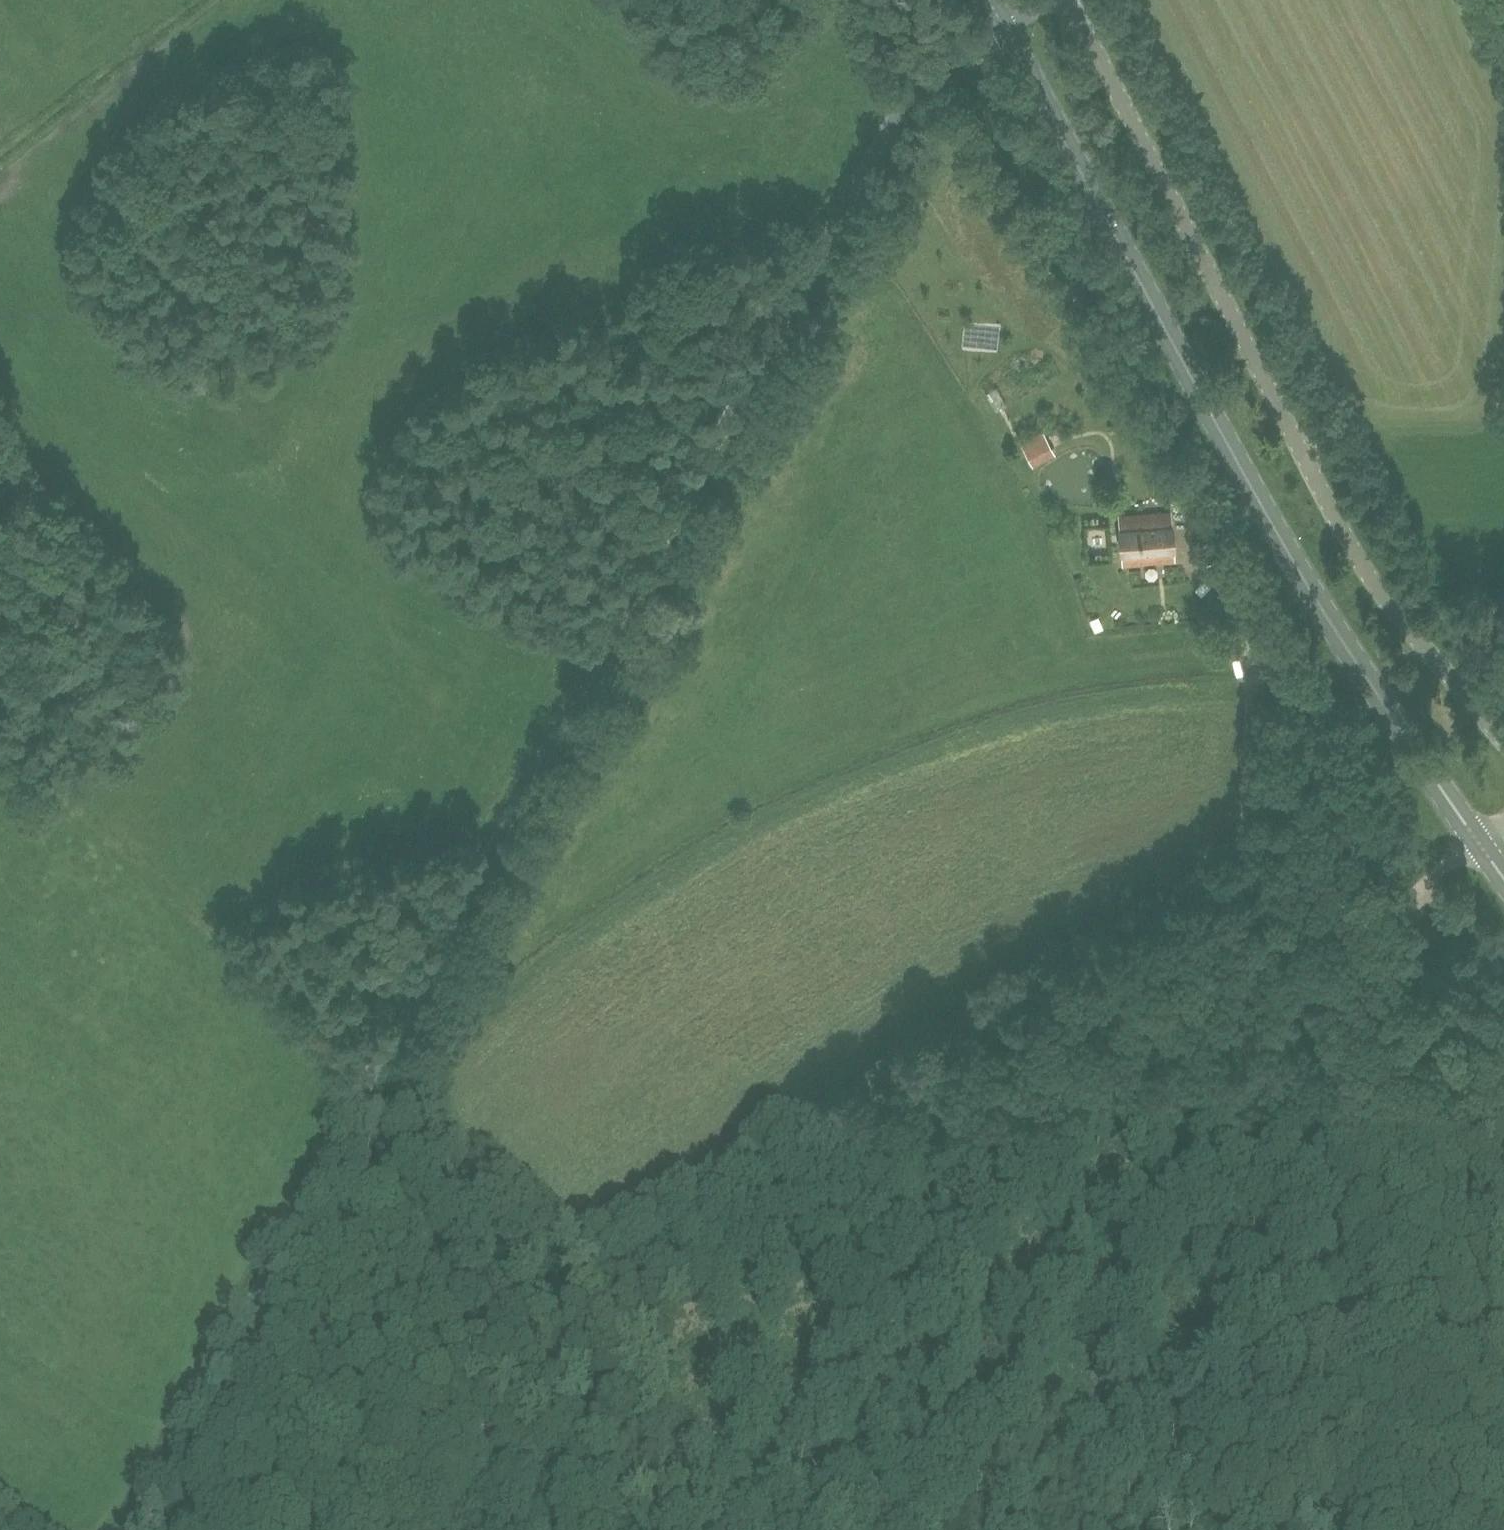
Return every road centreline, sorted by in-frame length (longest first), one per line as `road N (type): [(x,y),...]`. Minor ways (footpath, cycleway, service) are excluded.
road 1 (unclassified): [(128,1529),(891,121),(927,74),(1003,27)]
road 2 (primary): [(1503,878),(1340,641),(1003,27)]
road 3 (unclassified): [(1503,741),(1392,611),(1355,553),(1070,0)]
road 4 (track): [(1407,1529),(1387,962)]
road 5 (track): [(1387,962),(1411,899),(1503,822)]

